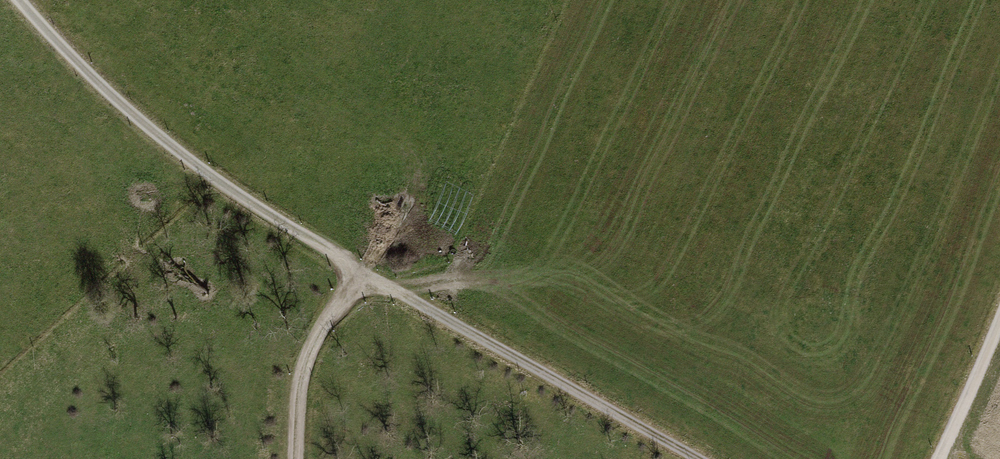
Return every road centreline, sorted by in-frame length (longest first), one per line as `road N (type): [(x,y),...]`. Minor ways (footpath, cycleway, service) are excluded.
road 1 (track): [(19,0),(204,175),(697,458)]
road 2 (track): [(364,272),(308,355),(297,458)]
road 3 (track): [(999,311),(935,458)]

